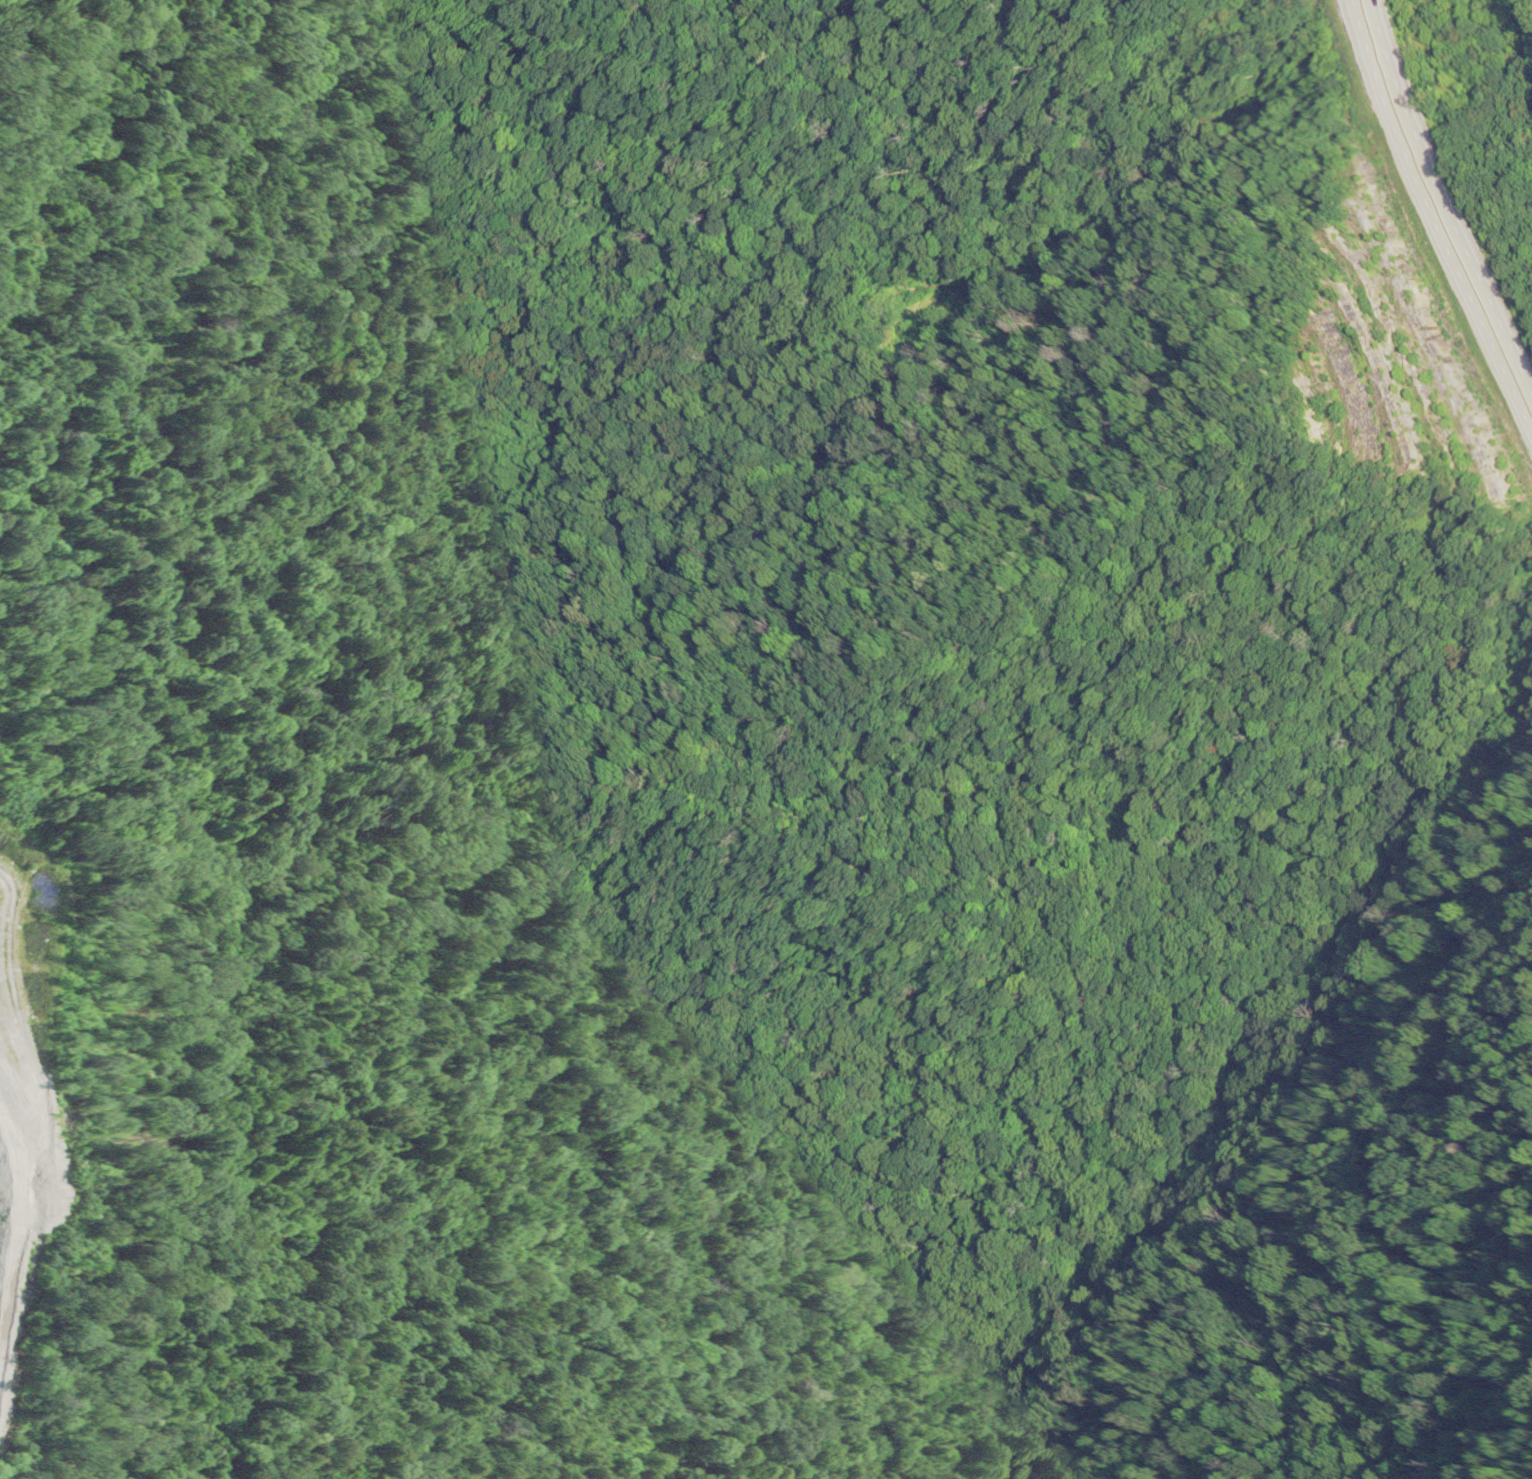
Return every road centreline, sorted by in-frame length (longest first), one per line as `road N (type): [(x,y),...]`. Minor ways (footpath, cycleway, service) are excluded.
road 1 (trunk): [(1353,0),(1396,139),(1531,433)]
road 2 (trunk): [(1531,391),(1420,138),(1375,0)]

